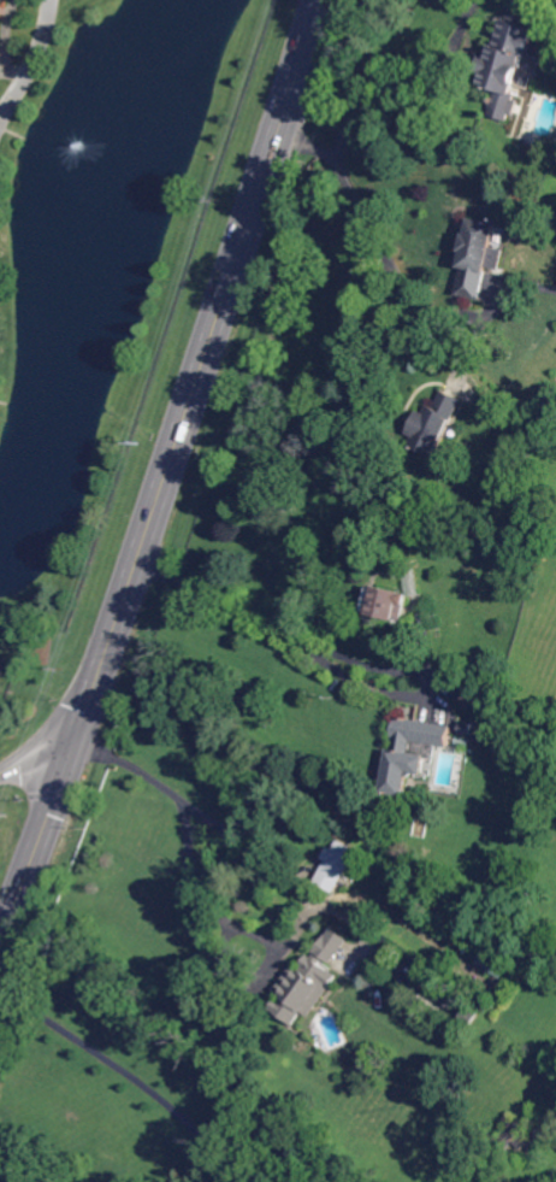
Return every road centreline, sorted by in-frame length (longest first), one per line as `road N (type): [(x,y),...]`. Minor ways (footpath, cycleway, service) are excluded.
road 1 (primary): [(323,0),(75,736)]
road 2 (primary): [(47,819),(0,947)]
road 3 (residential): [(0,124),(47,34),(52,0)]

